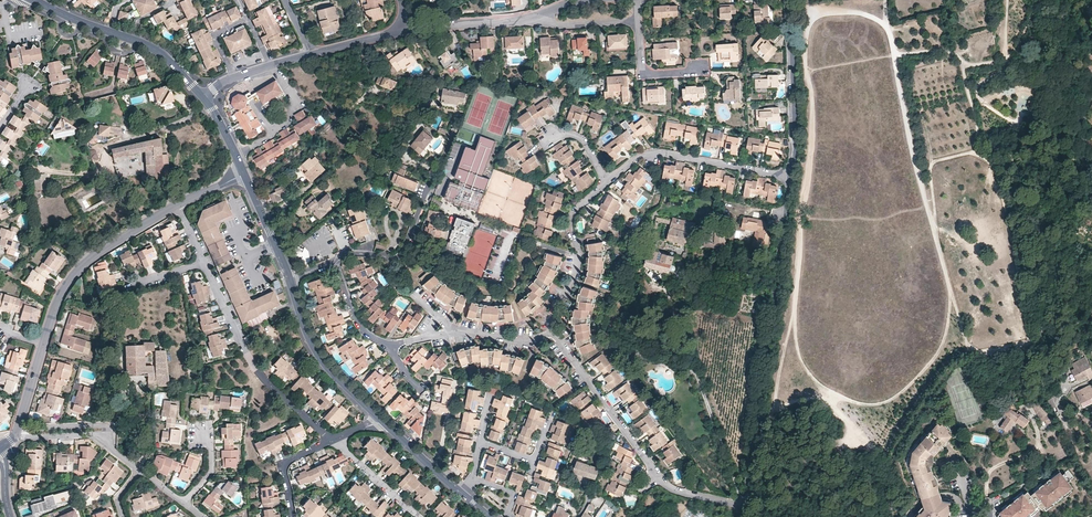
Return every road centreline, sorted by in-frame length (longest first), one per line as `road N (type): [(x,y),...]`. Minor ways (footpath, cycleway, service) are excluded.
road 1 (residential): [(750,505),(791,178)]
road 2 (track): [(742,504),(665,292),(651,287)]
road 3 (residential): [(334,441),(270,387),(246,355),(204,261)]
road 4 (residential): [(177,206),(84,265),(63,291),(43,344)]
road 5 (residential): [(607,182),(649,154),(791,178)]
road 6 (residential): [(660,478),(550,332)]
road 7 (residential): [(791,178),(788,0)]
road 8 (residential): [(381,421),(311,347),(287,276)]
road 9 (residential): [(550,332),(575,275),(572,218),(607,182)]
road 10 (residential): [(391,346),(452,334),(521,342),(550,332)]
road 11 (residential): [(427,189),(403,253),(345,254),(334,264)]
road 12 (residential): [(403,26),(540,19)]

